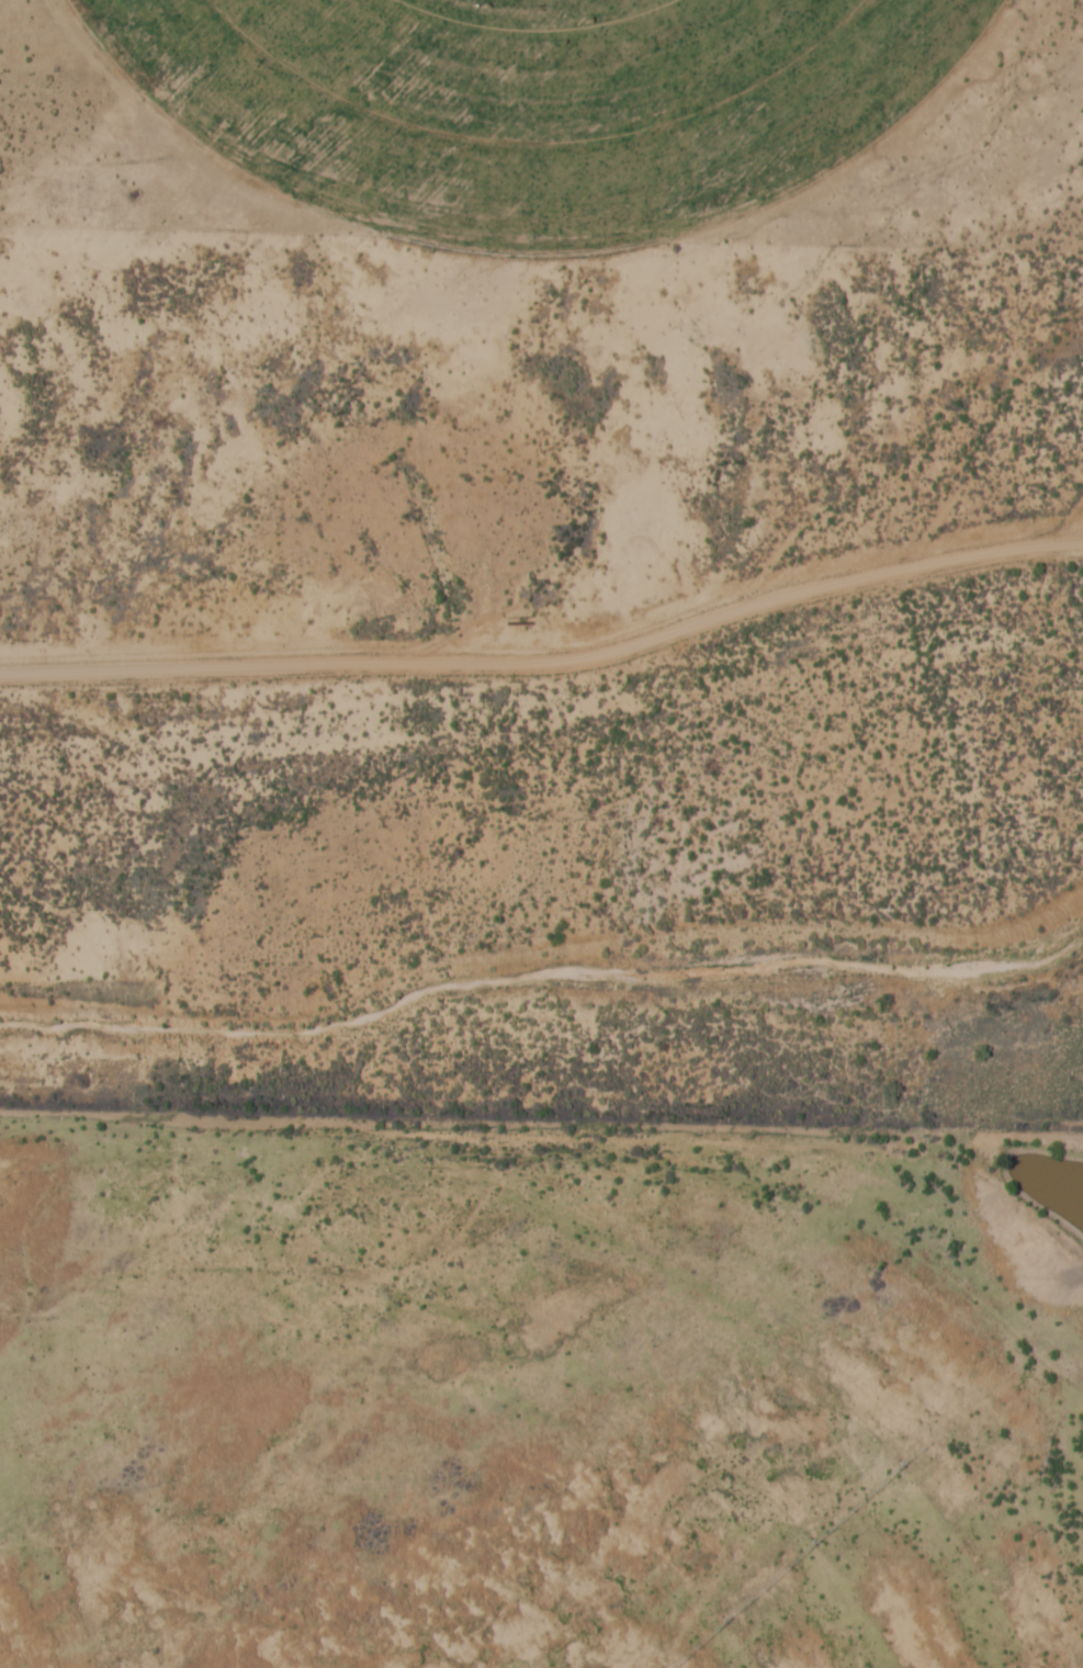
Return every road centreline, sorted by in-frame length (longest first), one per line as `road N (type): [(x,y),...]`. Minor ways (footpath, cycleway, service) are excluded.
road 1 (track): [(0,677),(569,662),(812,593),(1082,544)]

